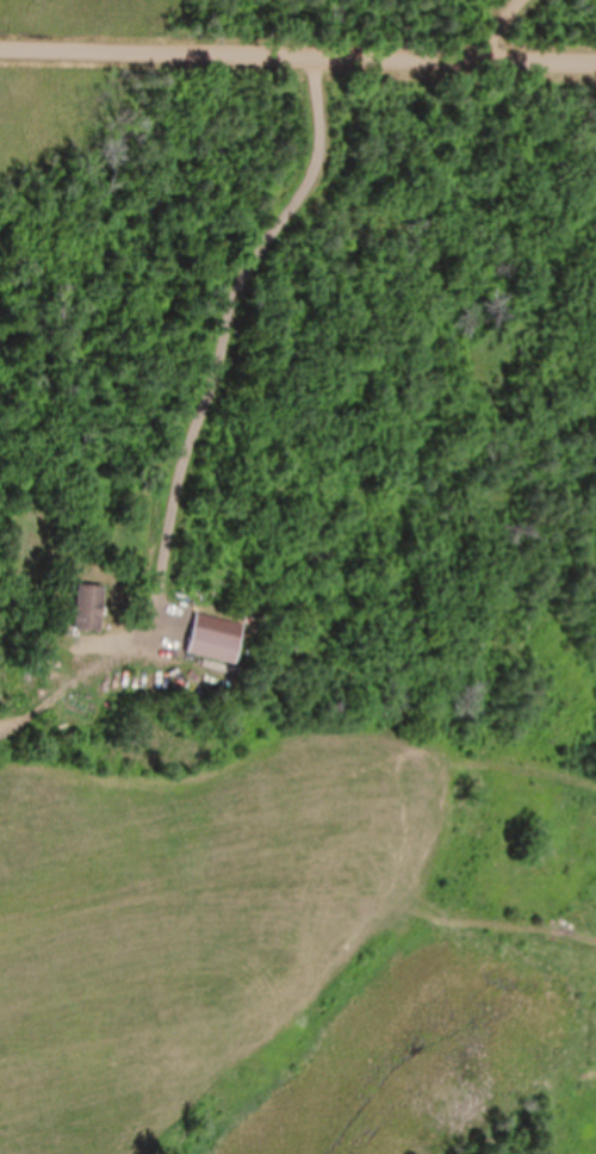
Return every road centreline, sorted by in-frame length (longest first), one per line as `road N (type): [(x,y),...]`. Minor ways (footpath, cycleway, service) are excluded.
road 1 (residential): [(595,71),(0,55)]

